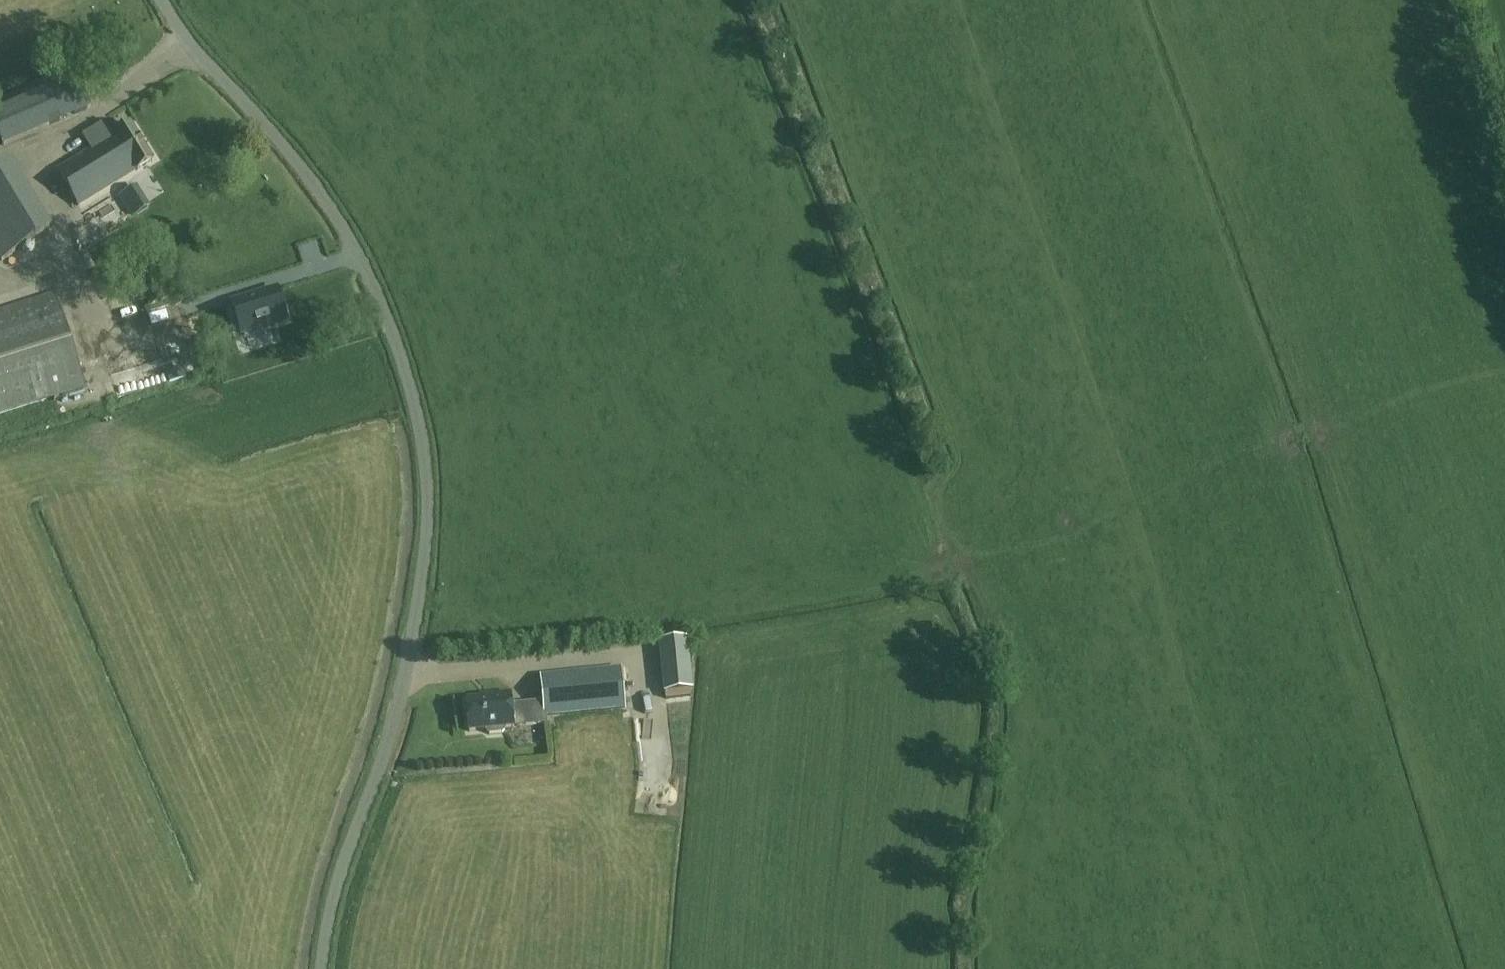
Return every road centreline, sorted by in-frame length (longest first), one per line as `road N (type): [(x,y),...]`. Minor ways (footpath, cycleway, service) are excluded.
road 1 (unclassified): [(322,968),(324,933),(384,754),(417,620),(428,558),(427,456),(408,368),(354,239),(163,0)]

